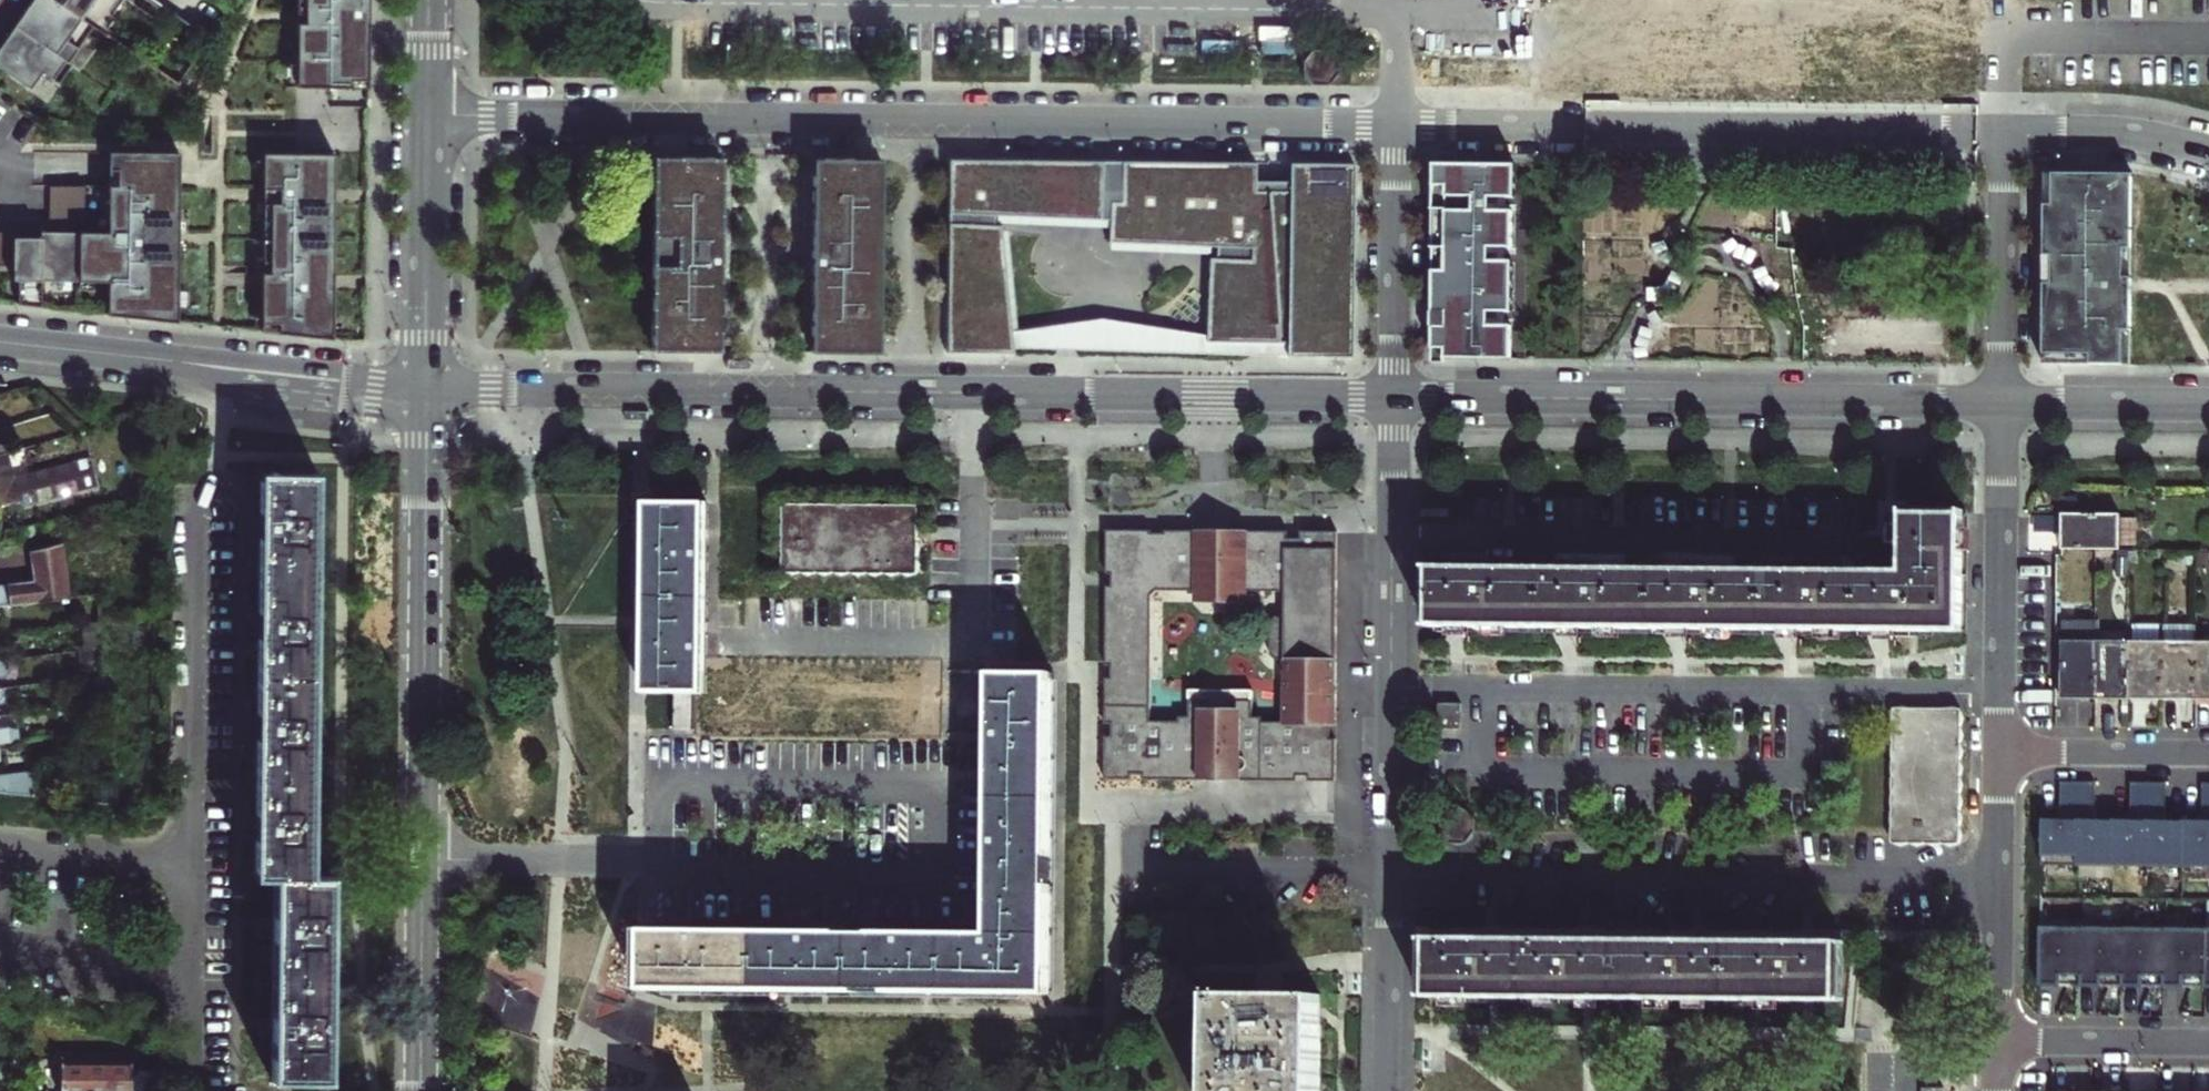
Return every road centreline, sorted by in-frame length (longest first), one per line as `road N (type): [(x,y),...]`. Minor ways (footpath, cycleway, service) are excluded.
road 1 (residential): [(428,118),(1399,127)]
road 2 (residential): [(426,390),(1395,397)]
road 3 (residential): [(640,0),(1400,10)]
road 4 (secondary): [(426,390),(420,1090)]
road 5 (residential): [(1995,880),(1390,874)]
road 6 (residential): [(1395,397),(2000,401)]
road 7 (residential): [(1399,127),(2002,132)]
road 8 (residential): [(1395,397),(1390,874)]
road 9 (residential): [(0,341),(426,390)]
road 10 (residential): [(2000,401),(1996,757)]
road 11 (secondary): [(428,118),(426,390)]
road 12 (residential): [(1399,127),(1395,397)]
road 13 (residential): [(2002,132),(2000,401)]
road 14 (residential): [(1390,874),(1388,1090)]
road 15 (residential): [(1993,1042),(2208,1043)]
road 16 (residential): [(1996,757),(2208,757)]
road 17 (residential): [(2000,401),(2208,403)]
road 18 (residential): [(2002,132),(2118,133),(2208,152)]
road 19 (residential): [(1995,880),(1993,1042)]
road 20 (residential): [(1996,757),(1995,880)]

